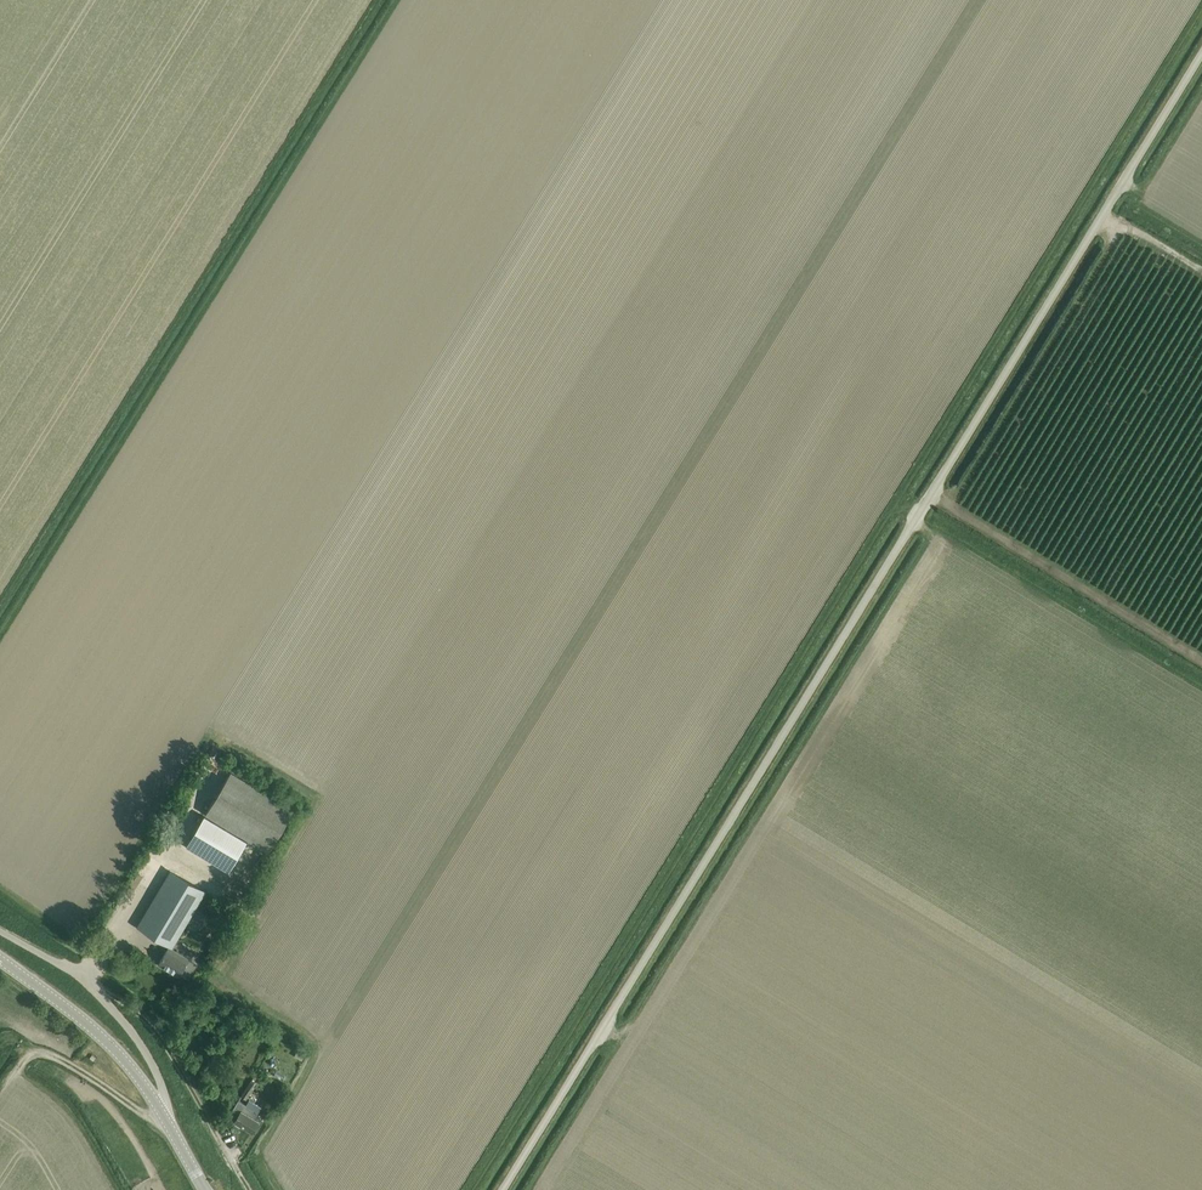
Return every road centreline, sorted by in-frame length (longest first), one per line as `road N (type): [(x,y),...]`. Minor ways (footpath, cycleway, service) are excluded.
road 1 (unclassified): [(502,1189),(1201,52)]
road 2 (tertiary): [(205,1189),(121,1055),(0,959)]
road 3 (track): [(95,991),(126,1004),(160,1037),(249,1189)]
road 4 (track): [(19,1064),(50,1054),(166,1122)]

